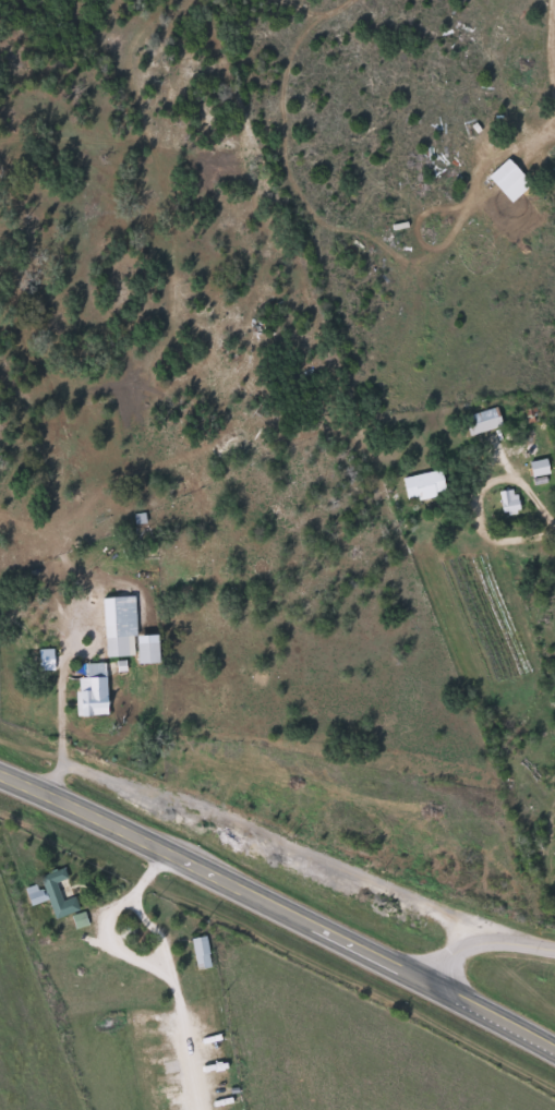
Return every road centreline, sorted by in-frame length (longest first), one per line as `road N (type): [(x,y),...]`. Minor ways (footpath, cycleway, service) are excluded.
road 1 (trunk): [(554,1051),(0,776)]
road 2 (secondary): [(554,950),(467,945),(417,979)]

